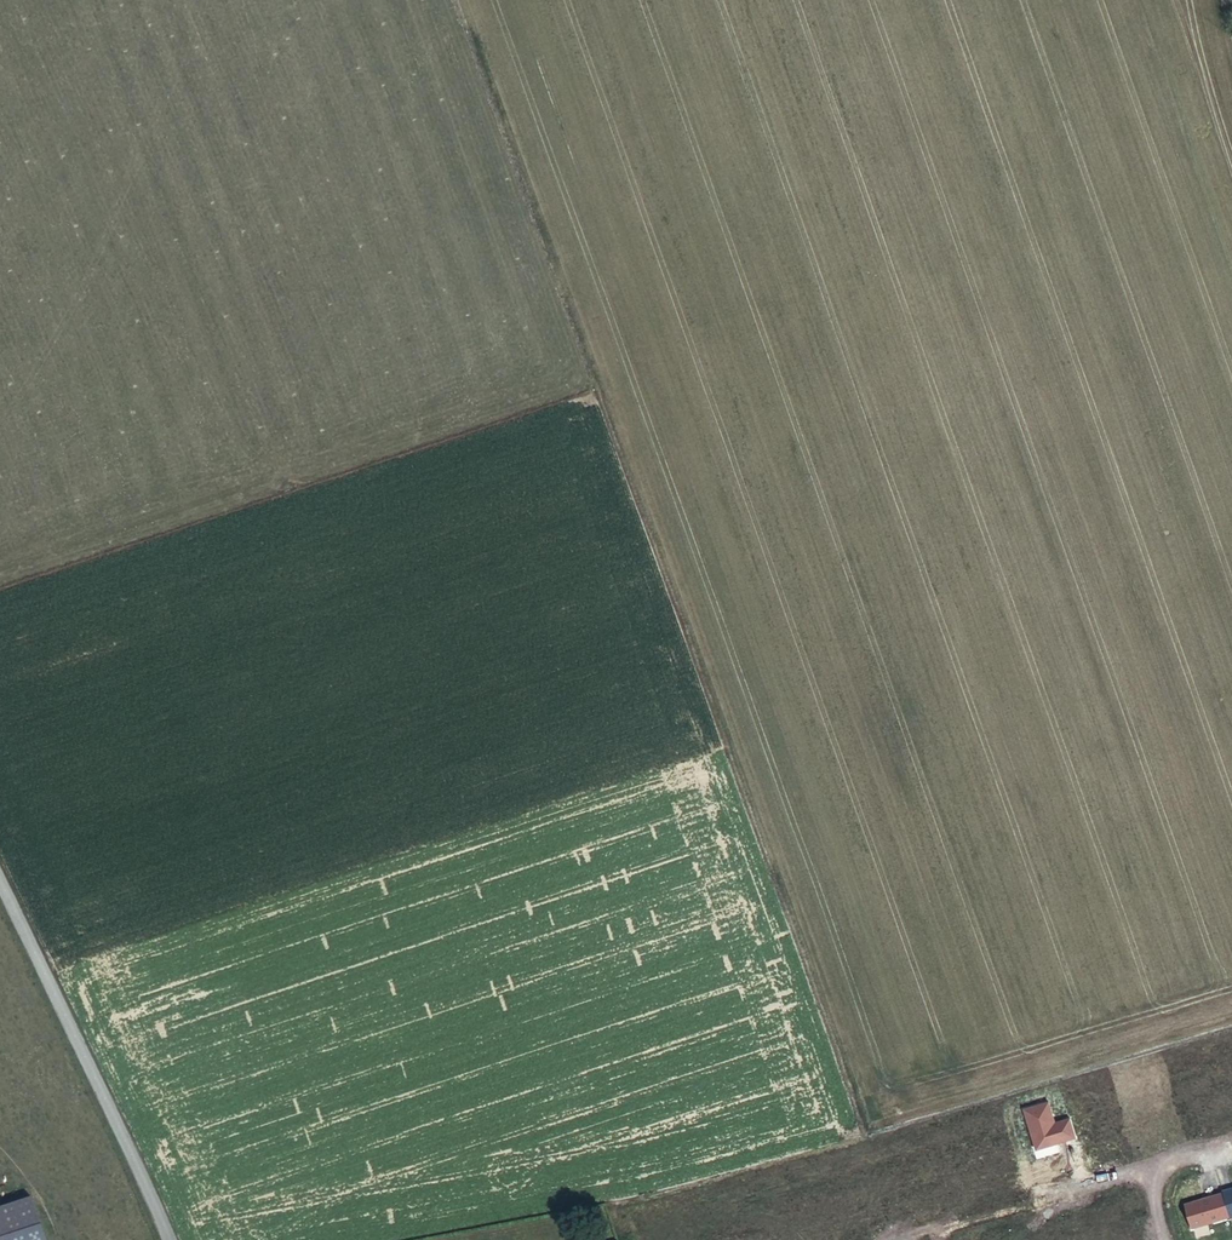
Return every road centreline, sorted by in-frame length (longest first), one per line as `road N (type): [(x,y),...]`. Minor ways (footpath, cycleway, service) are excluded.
road 1 (tertiary): [(168,1239),(0,882)]
road 2 (residential): [(958,1223),(1140,1170)]

